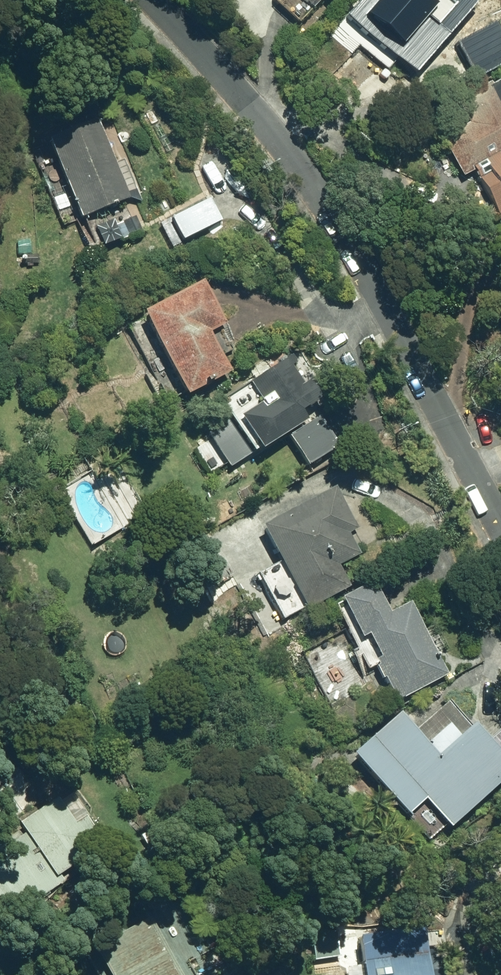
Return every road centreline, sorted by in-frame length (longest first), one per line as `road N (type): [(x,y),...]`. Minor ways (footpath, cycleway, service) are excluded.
road 1 (residential): [(157,0),(316,171),(500,516)]

